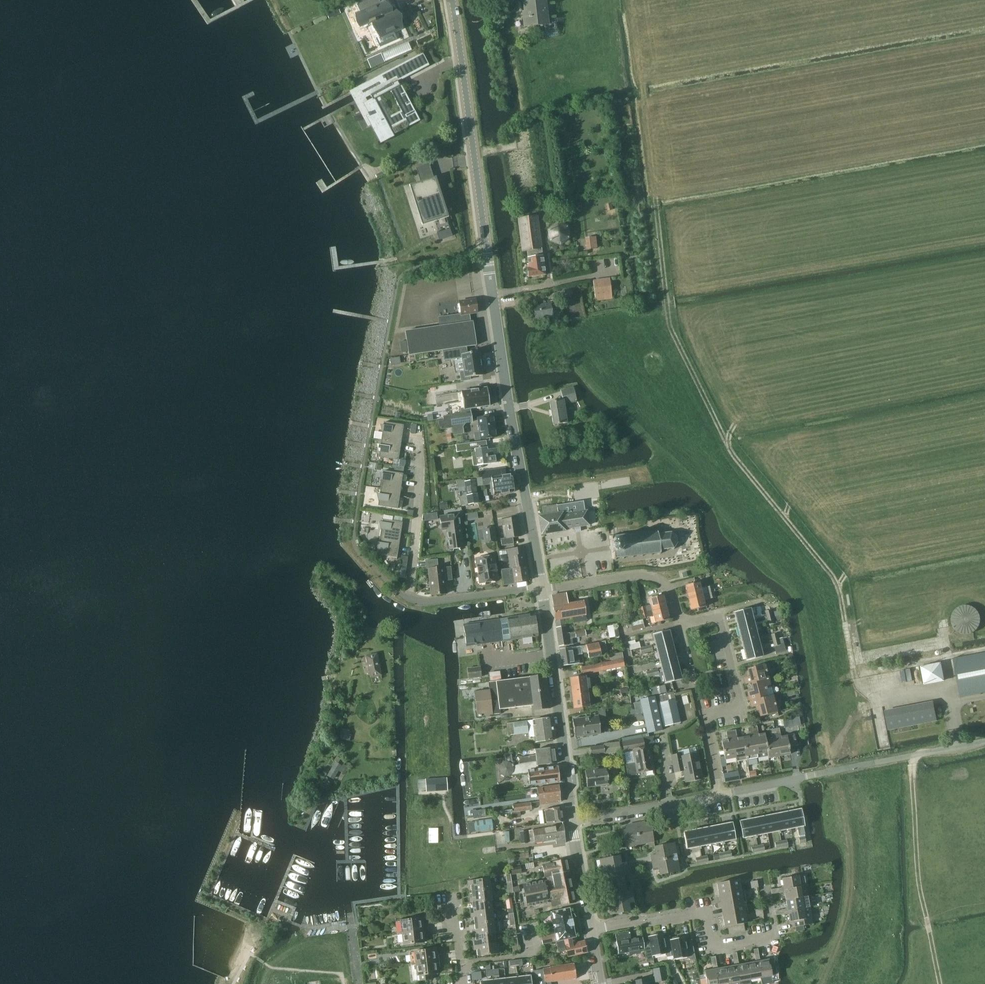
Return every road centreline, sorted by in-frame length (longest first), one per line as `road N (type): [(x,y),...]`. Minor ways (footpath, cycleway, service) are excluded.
road 1 (tertiary): [(538,586),(452,0)]
road 2 (track): [(846,625),(837,584),(727,444),(669,323),(645,91)]
road 3 (residential): [(538,586),(411,597),(417,435)]
road 4 (residential): [(764,877),(774,936),(712,947),(706,912),(590,929)]
road 5 (residential): [(681,624),(720,615),(742,706),(707,714),(721,794)]
road 6 (track): [(939,983),(919,889),(912,755)]
road 7 (unclassified): [(803,777),(984,741)]
road 8 (residential): [(538,586),(652,575),(668,586),(681,624)]
road 9 (tertiary): [(574,820),(548,650)]
road 10 (tertiary): [(574,820),(721,794)]

